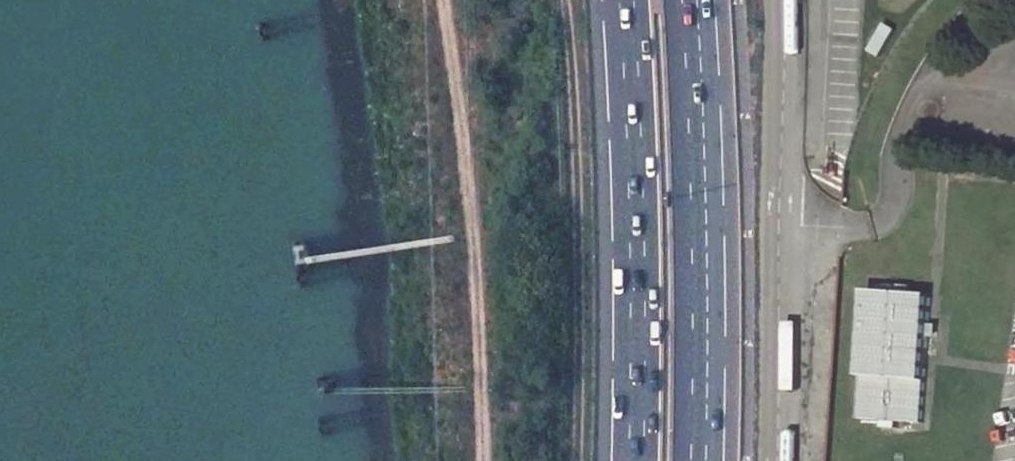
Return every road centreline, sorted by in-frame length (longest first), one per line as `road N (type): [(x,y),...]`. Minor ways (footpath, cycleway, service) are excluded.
road 1 (track): [(477,460),(466,197),(440,0)]
road 2 (track): [(566,0),(579,309),(575,460)]
road 3 (trunk): [(628,0),(637,130),(636,460)]
road 4 (trunk): [(699,460),(689,0)]
road 5 (unclassified): [(775,0),(772,460)]

